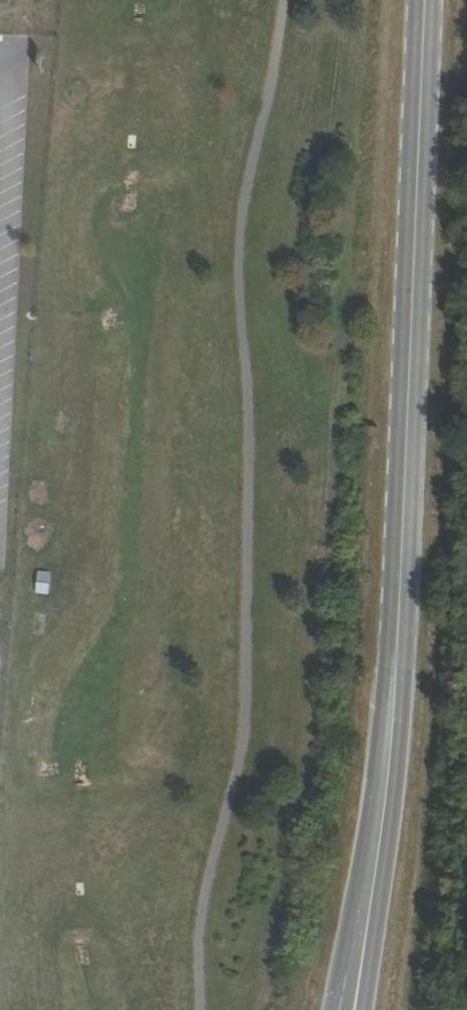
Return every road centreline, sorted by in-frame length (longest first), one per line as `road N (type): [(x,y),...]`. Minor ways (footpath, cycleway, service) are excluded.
road 1 (secondary): [(353,1009),(395,655),(424,0)]

